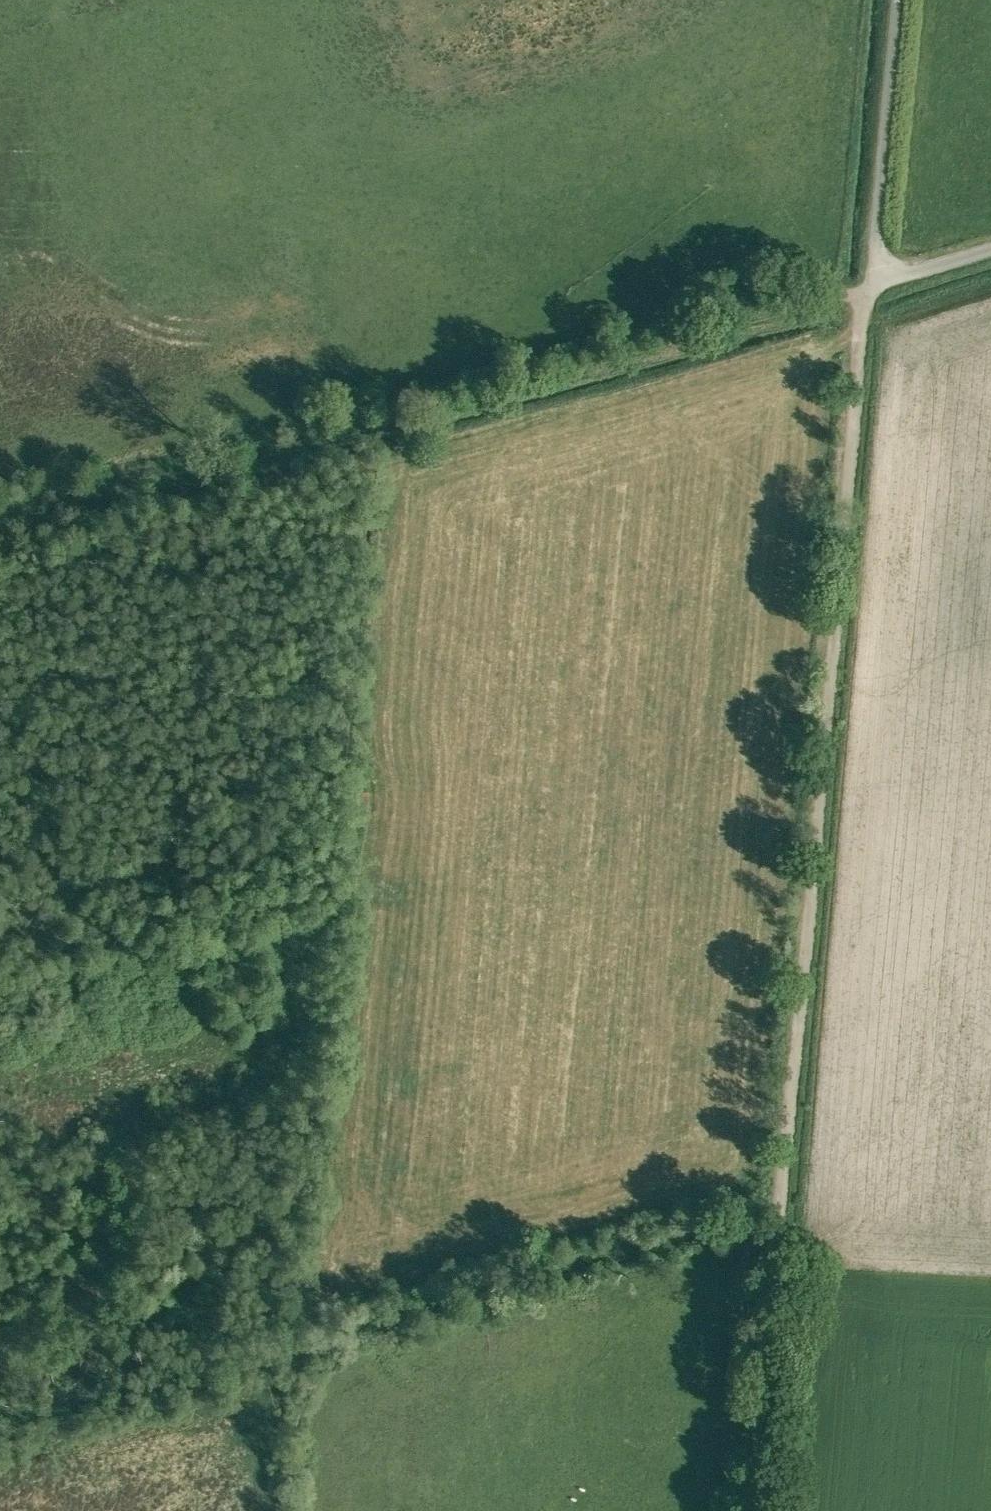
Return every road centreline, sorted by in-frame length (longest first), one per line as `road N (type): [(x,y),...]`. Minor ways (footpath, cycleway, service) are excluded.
road 1 (track): [(759,1510),(869,286)]
road 2 (track): [(0,518),(869,286)]
road 3 (unclassified): [(895,0),(869,286),(990,248)]

